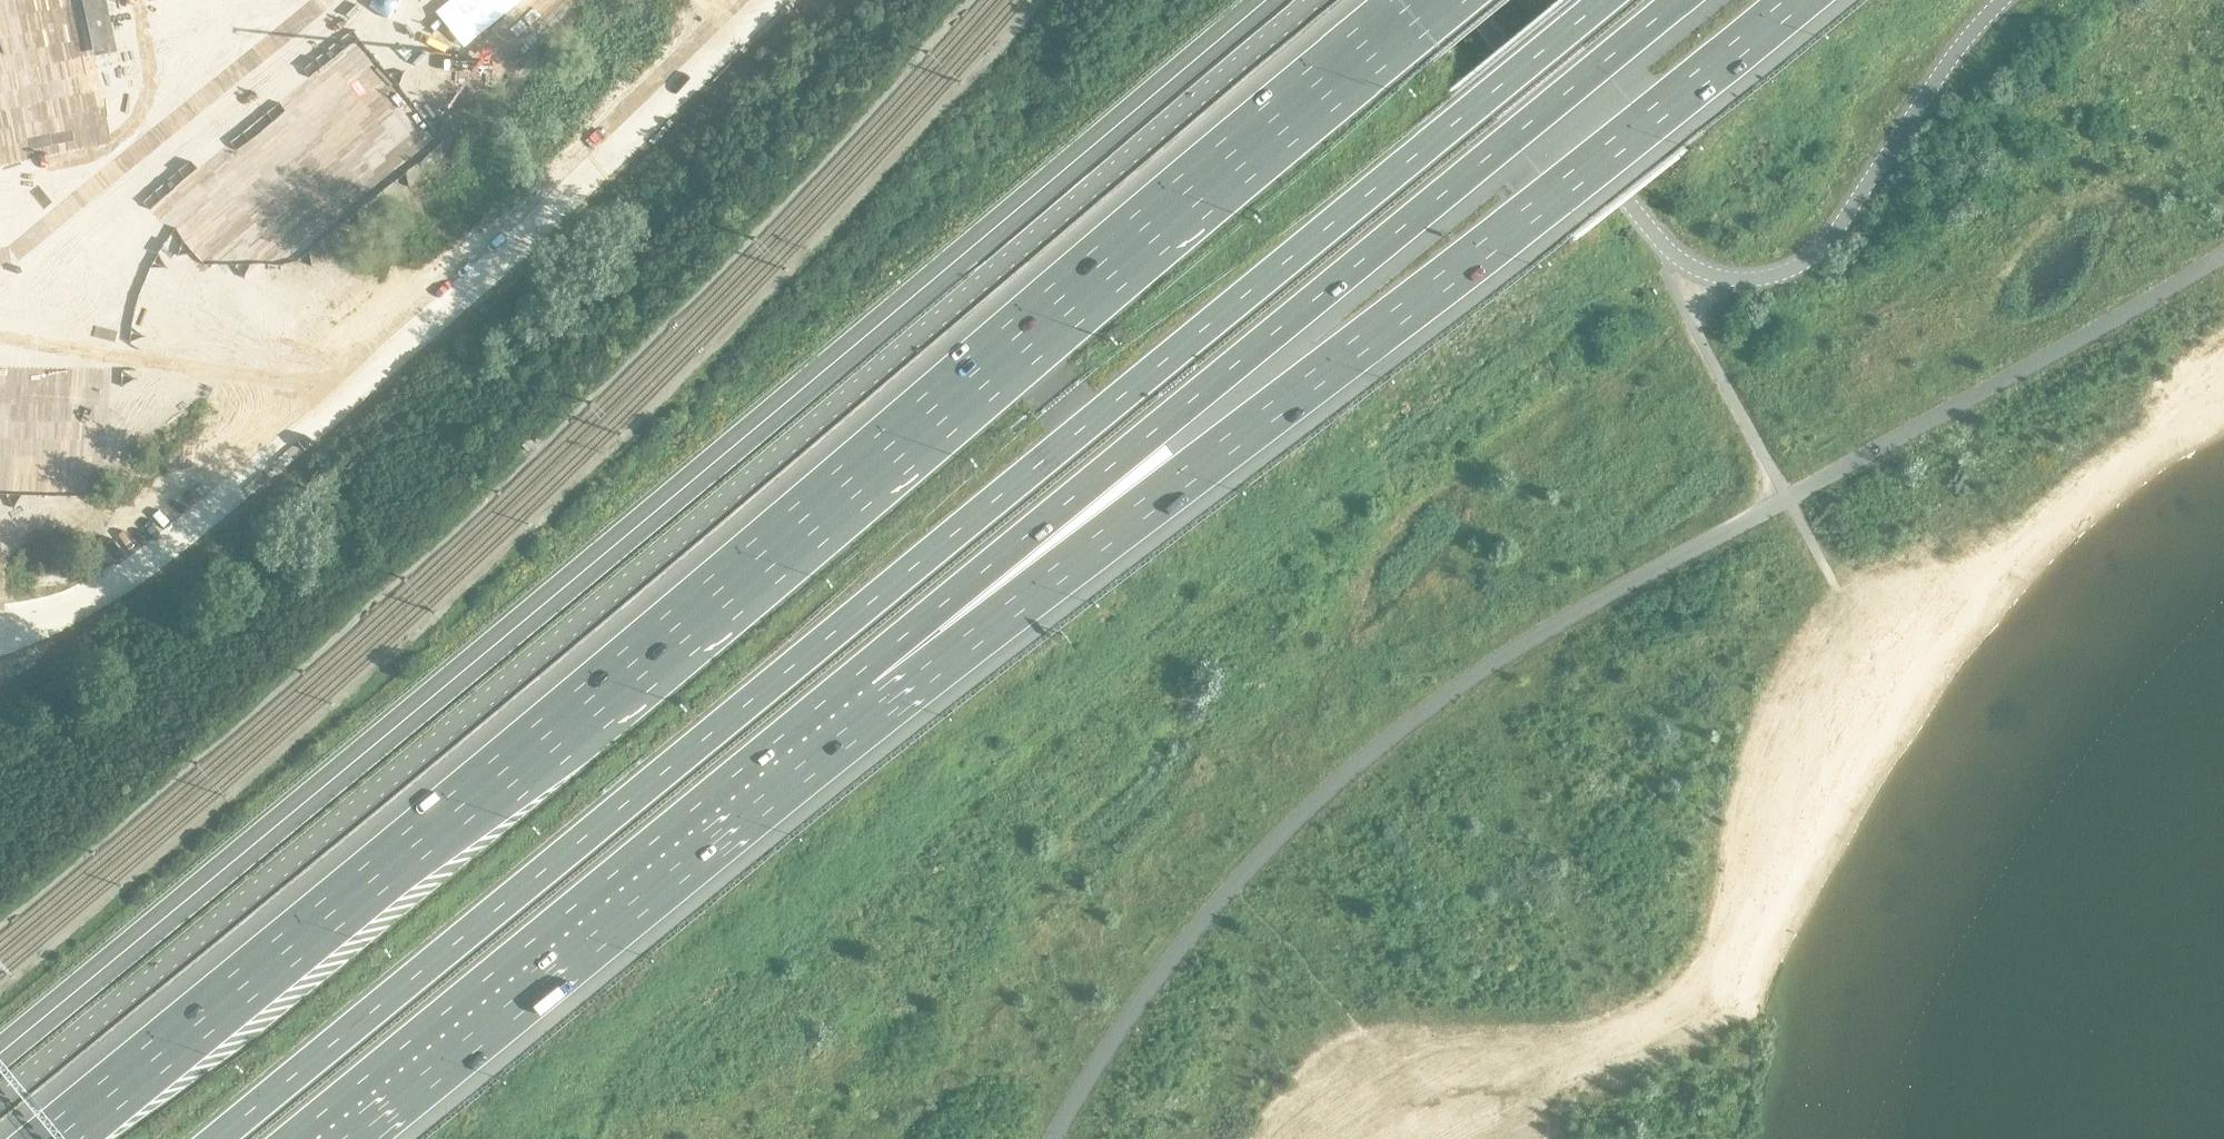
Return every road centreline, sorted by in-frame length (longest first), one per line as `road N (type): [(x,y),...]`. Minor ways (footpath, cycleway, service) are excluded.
road 1 (motorway): [(1605,0),(216,1138)]
road 2 (motorway): [(1431,0),(52,1138)]
road 3 (unclassified): [(0,1099),(1316,0)]
road 4 (motorway): [(868,687),(1146,505),(1796,0)]
road 5 (motorway): [(868,687),(1104,474),(1679,0)]
road 6 (unclassified): [(7,634),(138,566),(231,496),(387,360),(768,0)]
road 7 (unclassified): [(1464,0),(1672,253),(1722,280),(1756,281),(1819,254),(2003,0)]
road 8 (motorway): [(315,1138),(868,687)]

